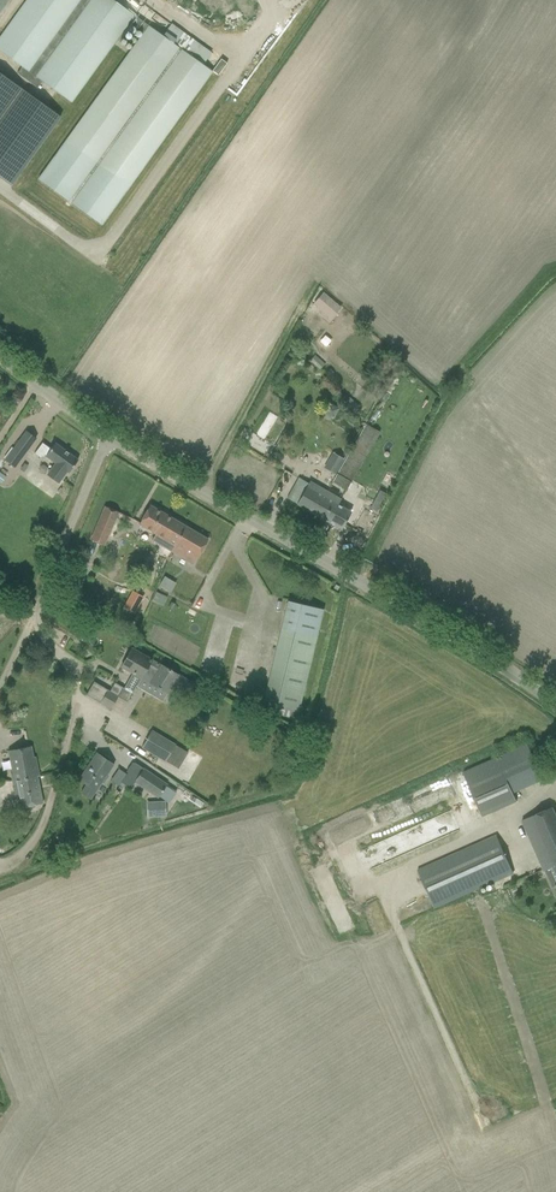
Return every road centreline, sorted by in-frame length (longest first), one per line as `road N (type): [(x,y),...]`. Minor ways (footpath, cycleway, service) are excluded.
road 1 (unclassified): [(555,703),(109,436)]
road 2 (unclassified): [(0,869),(28,849),(46,819),(76,693),(69,661),(42,635),(41,600),(109,436)]
road 3 (unclassified): [(109,436),(0,350)]

